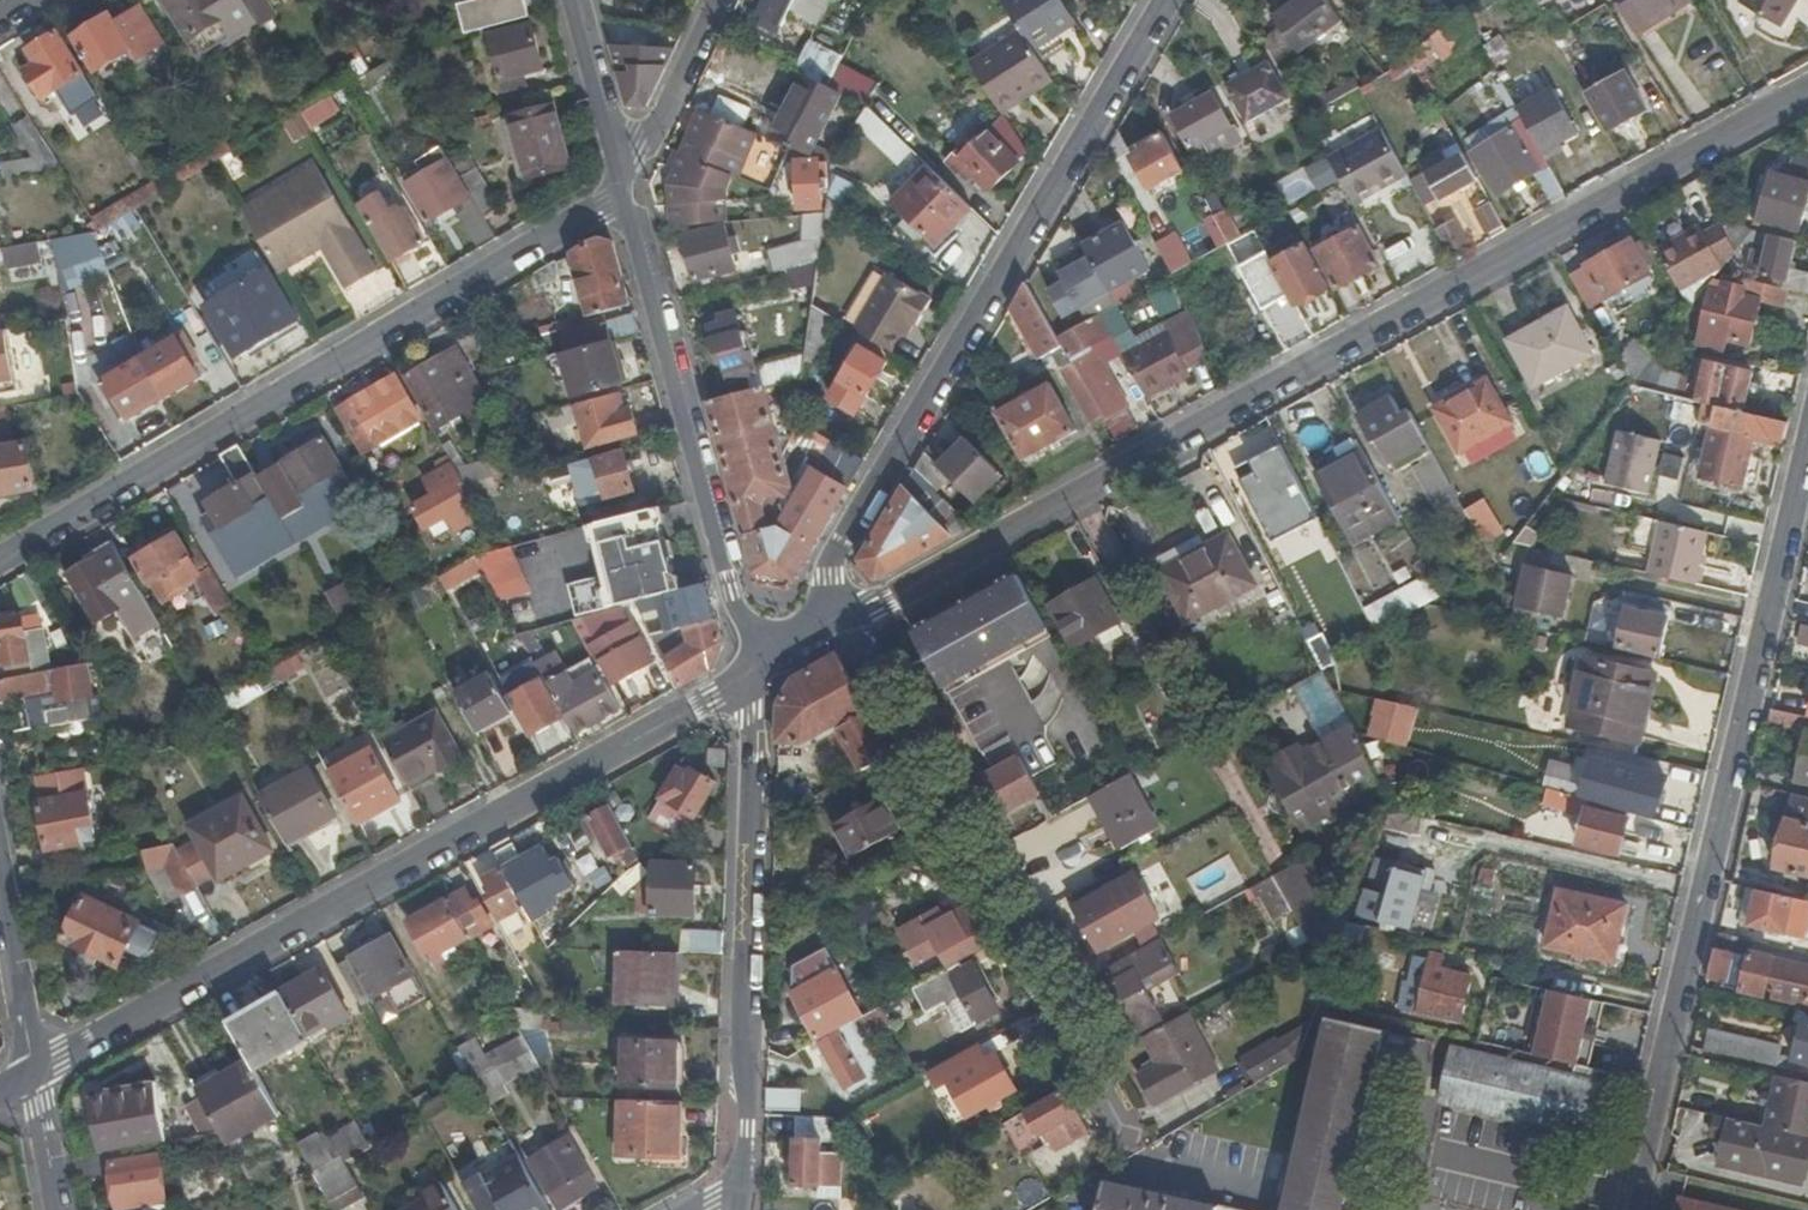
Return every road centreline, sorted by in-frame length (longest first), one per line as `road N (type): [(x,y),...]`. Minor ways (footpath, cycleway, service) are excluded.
road 1 (tertiary): [(840,619),(880,606),(1807,91)]
road 2 (tertiary): [(33,1072),(750,674)]
road 3 (residential): [(1623,1209),(1807,433)]
road 4 (residential): [(1169,0),(796,635)]
road 5 (residential): [(0,554),(626,191)]
road 6 (residential): [(840,619),(1135,1146)]
road 7 (residential): [(750,674),(736,1189)]
road 8 (residential): [(750,674),(749,638),(719,553),(626,191)]
road 9 (residential): [(626,191),(720,0)]
road 10 (residential): [(33,1072),(0,872)]
road 11 (residential): [(626,191),(574,0)]
road 12 (residential): [(60,1209),(33,1072)]

